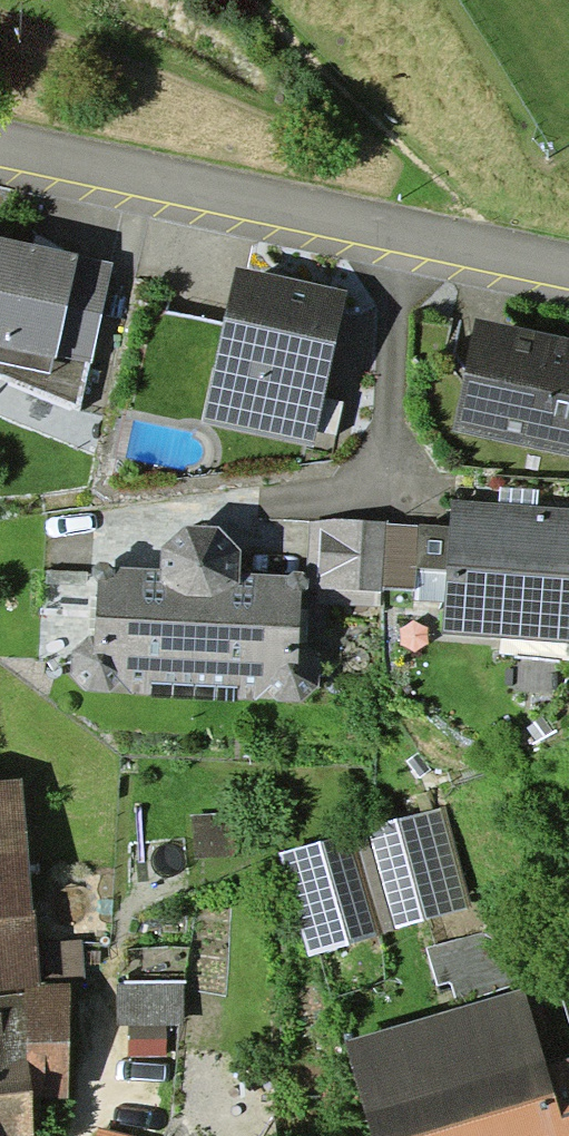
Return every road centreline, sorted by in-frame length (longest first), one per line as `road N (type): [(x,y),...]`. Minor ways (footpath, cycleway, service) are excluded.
road 1 (residential): [(415,242),(0,156)]
road 2 (residential): [(397,461),(415,242)]
road 3 (residential): [(568,274),(415,242)]

